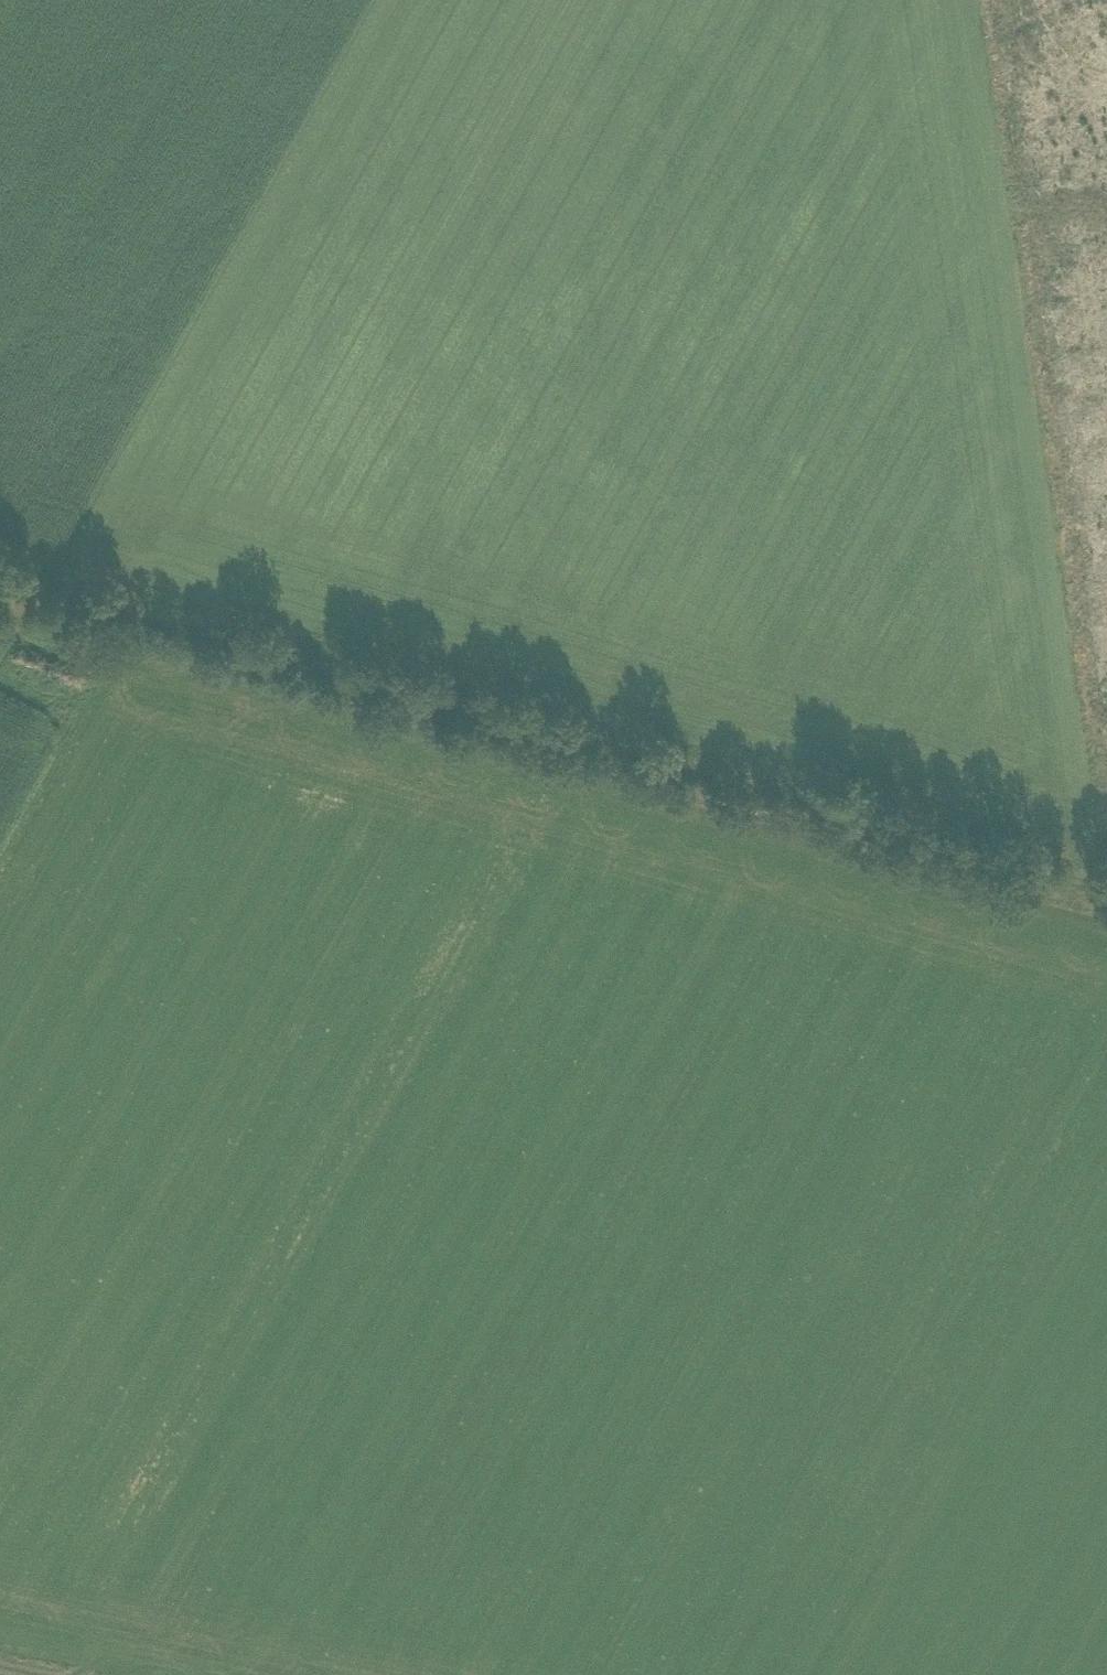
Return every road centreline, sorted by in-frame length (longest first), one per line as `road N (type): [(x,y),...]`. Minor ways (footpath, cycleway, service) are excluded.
road 1 (track): [(0,579),(1006,865),(1106,879)]

